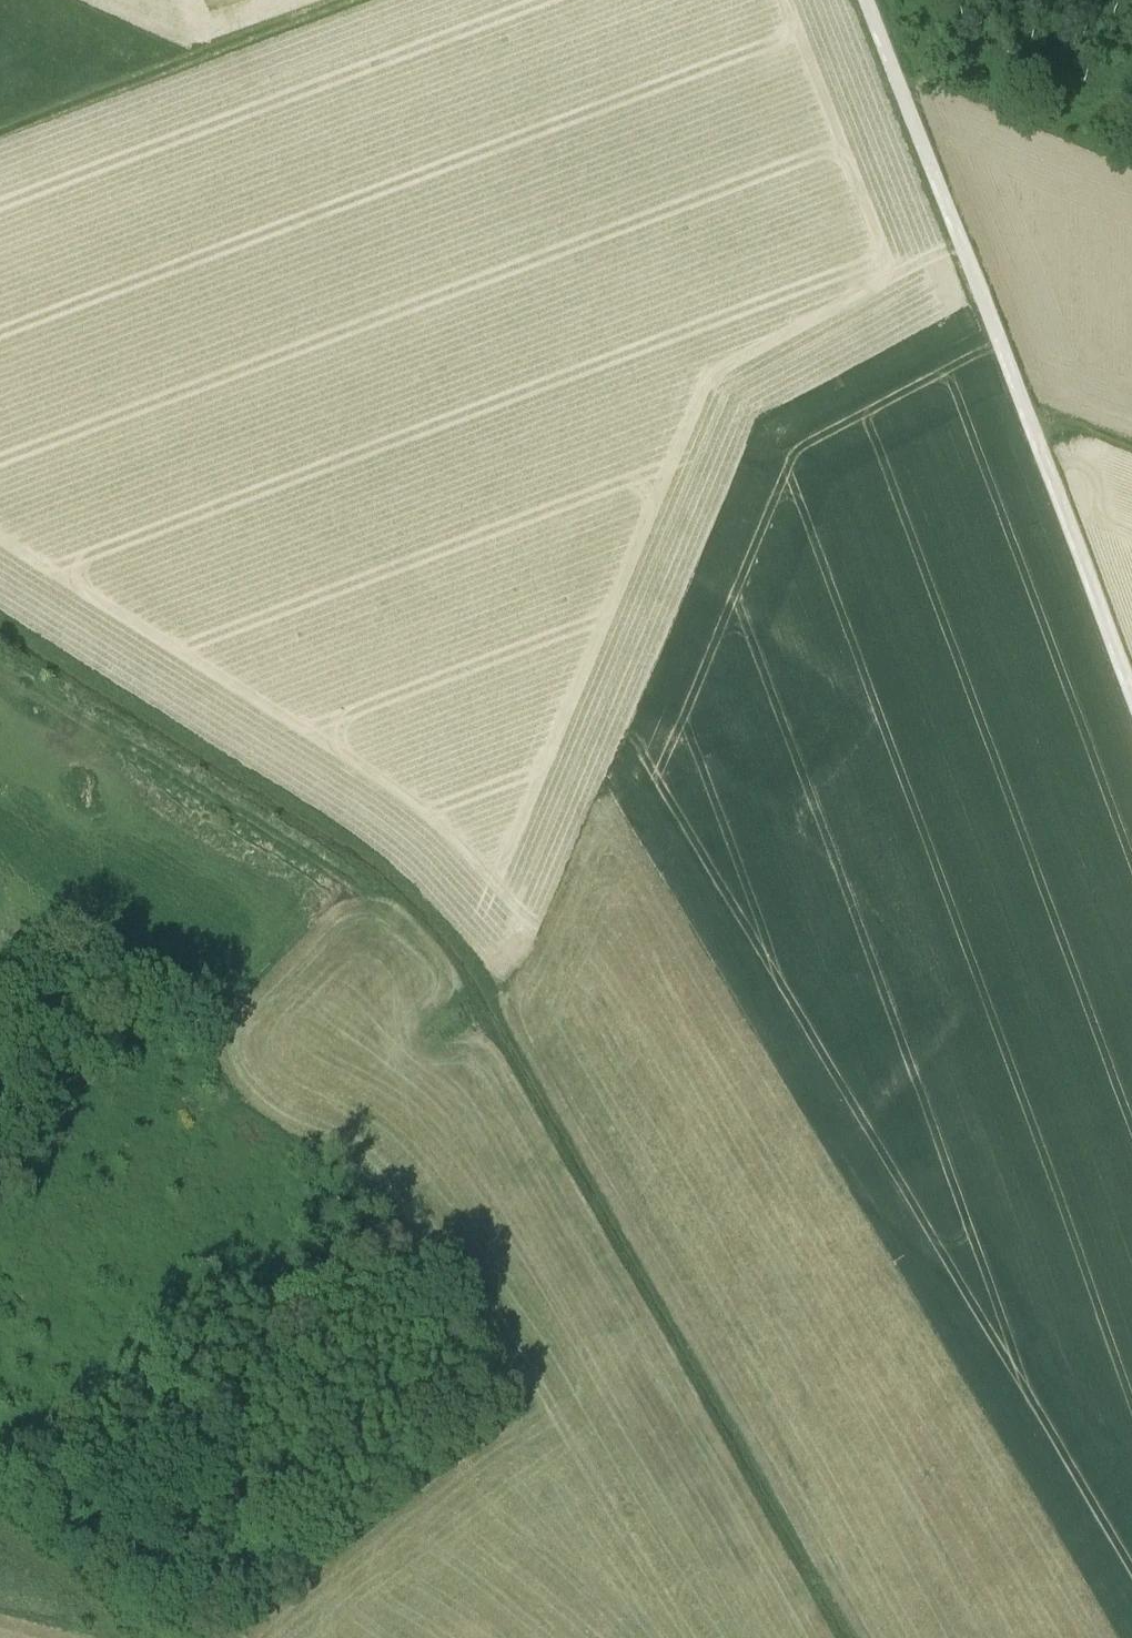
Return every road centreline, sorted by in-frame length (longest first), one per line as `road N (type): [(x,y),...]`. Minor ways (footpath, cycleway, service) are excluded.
road 1 (track): [(866,0),(1131,697)]
road 2 (track): [(0,1457),(217,1637)]

